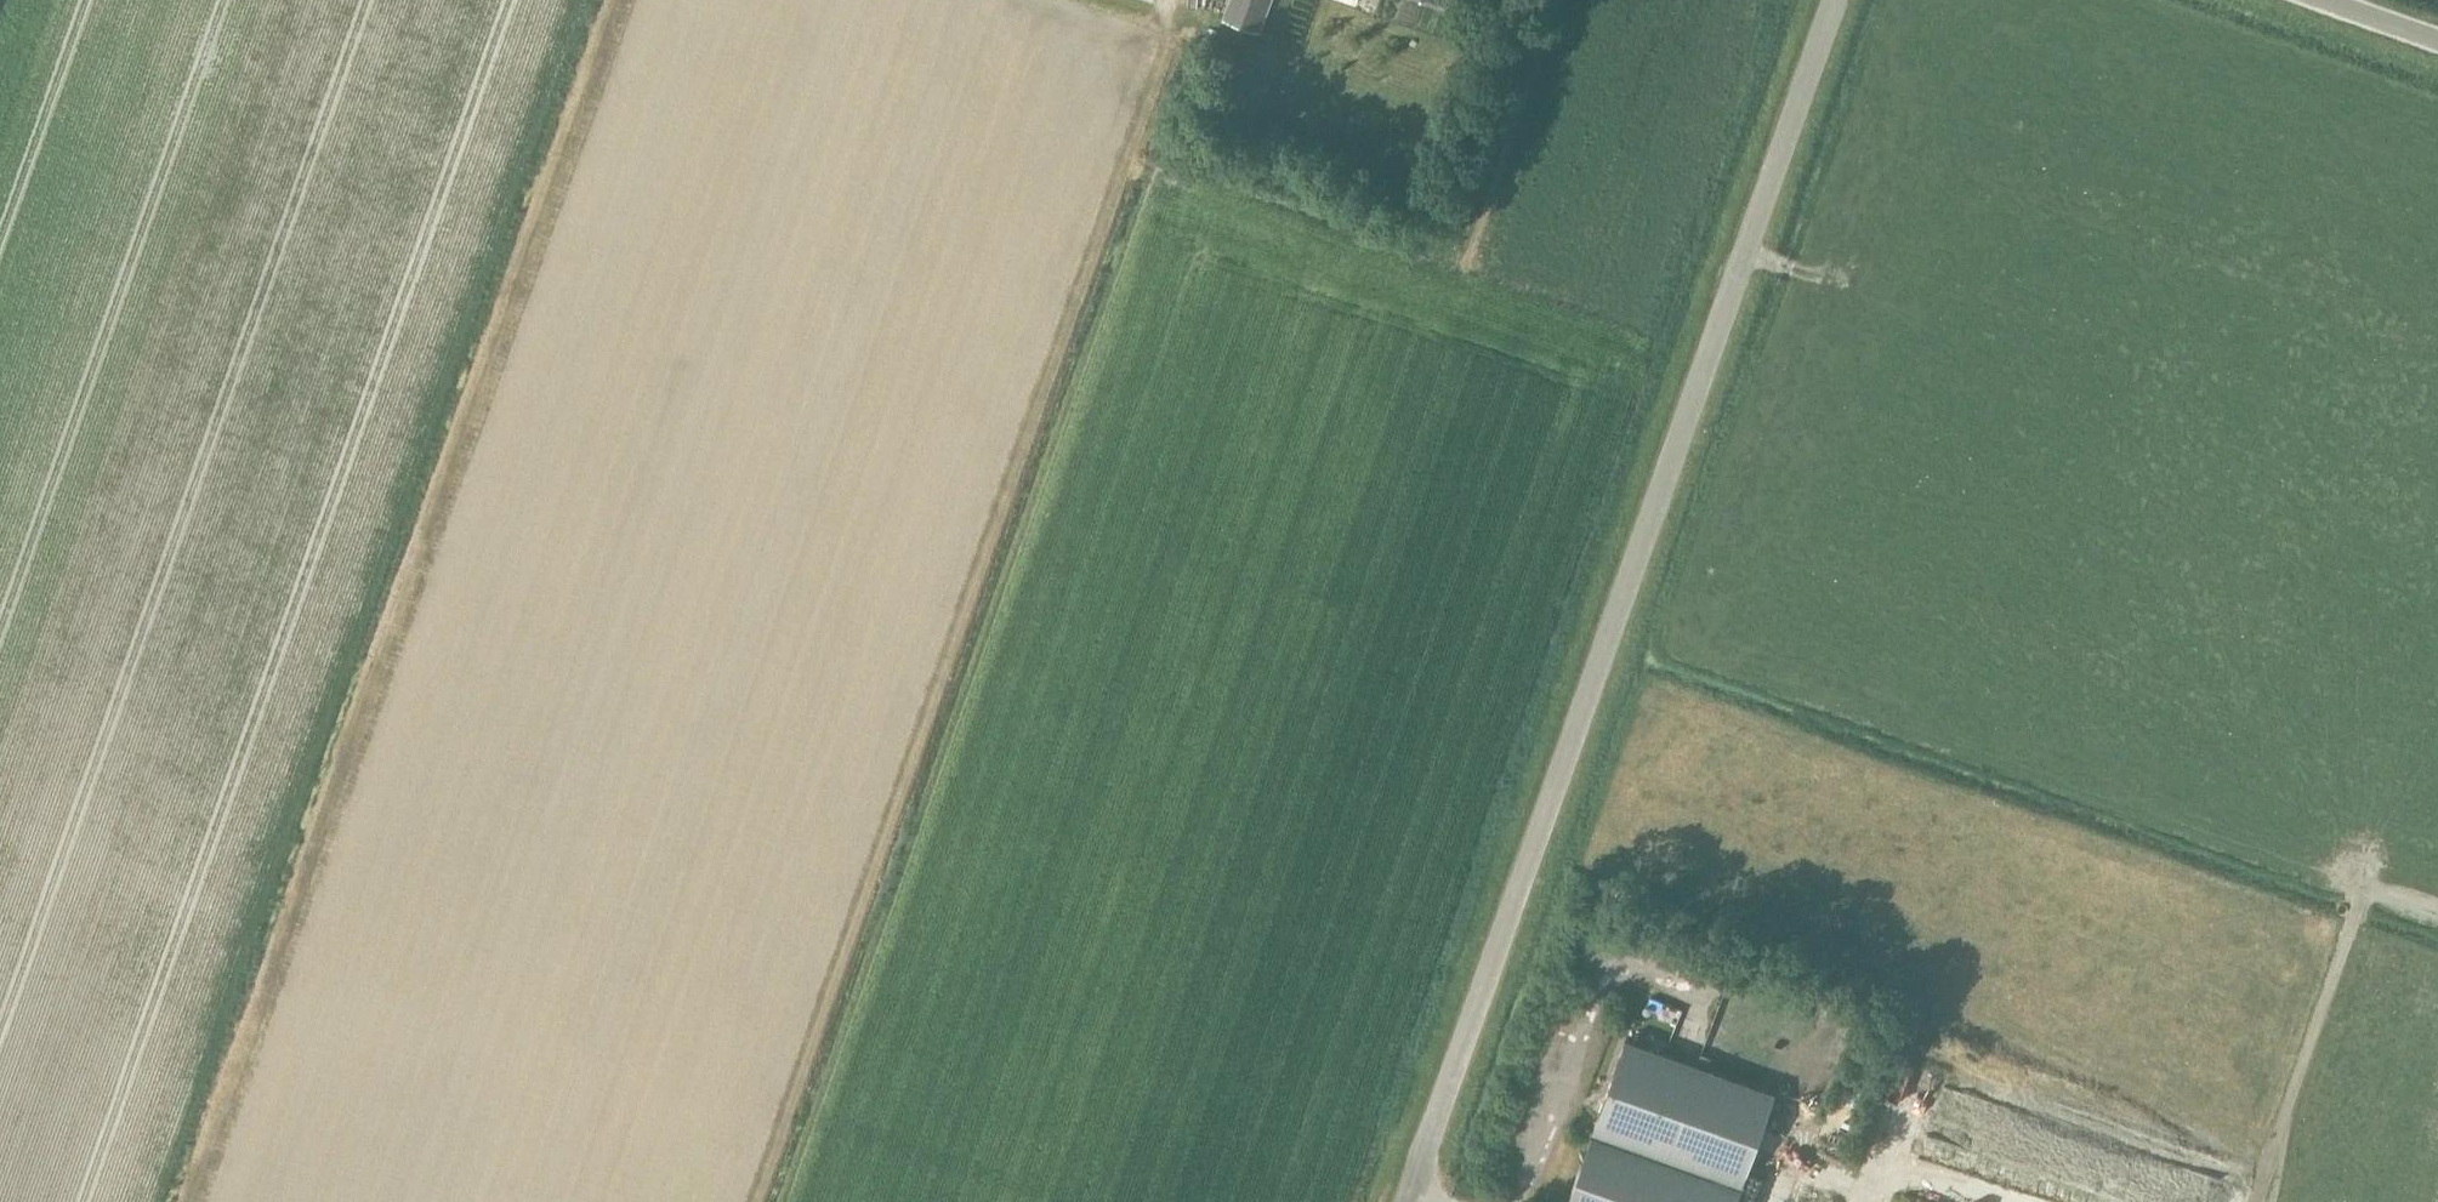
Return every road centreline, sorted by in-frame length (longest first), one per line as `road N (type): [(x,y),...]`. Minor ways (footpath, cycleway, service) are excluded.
road 1 (unclassified): [(1409,1201),(1839,0)]
road 2 (unclassified): [(2437,55),(2280,0)]

